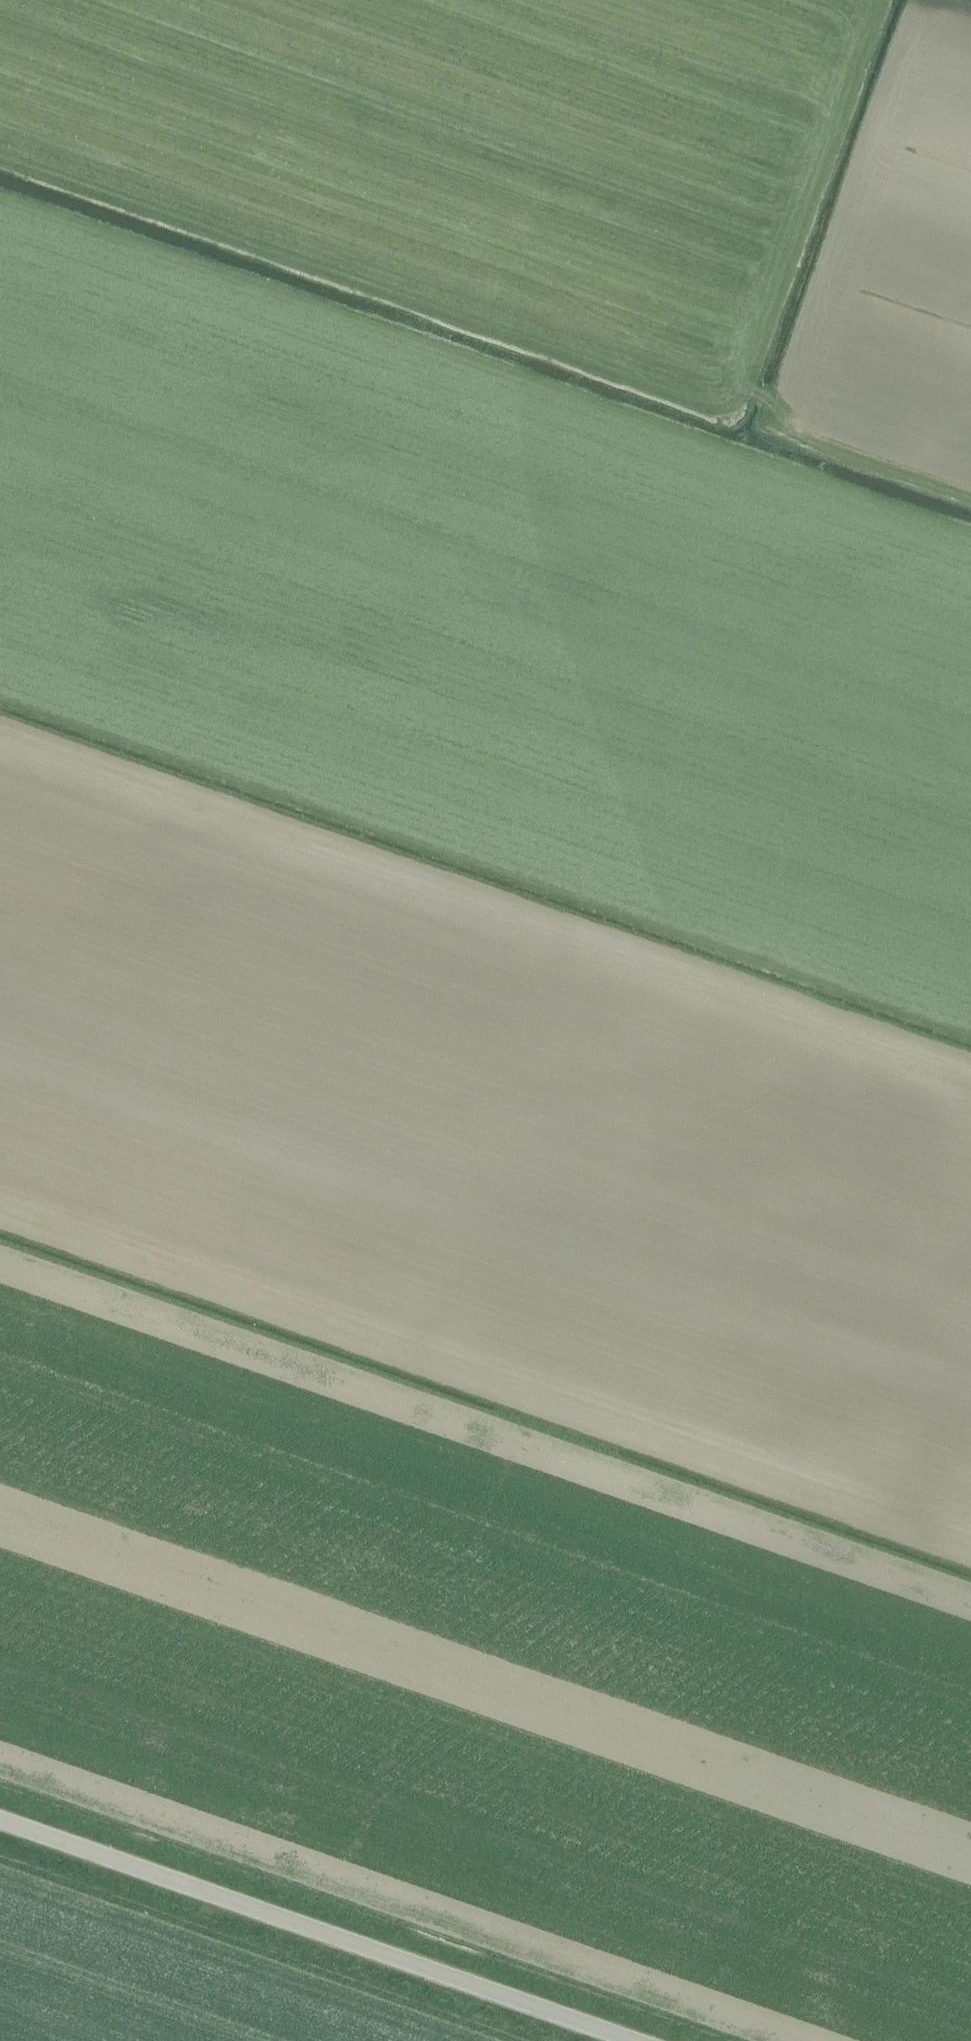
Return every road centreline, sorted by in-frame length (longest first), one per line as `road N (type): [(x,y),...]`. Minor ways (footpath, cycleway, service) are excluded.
road 1 (unclassified): [(628,2040),(0,1822)]

